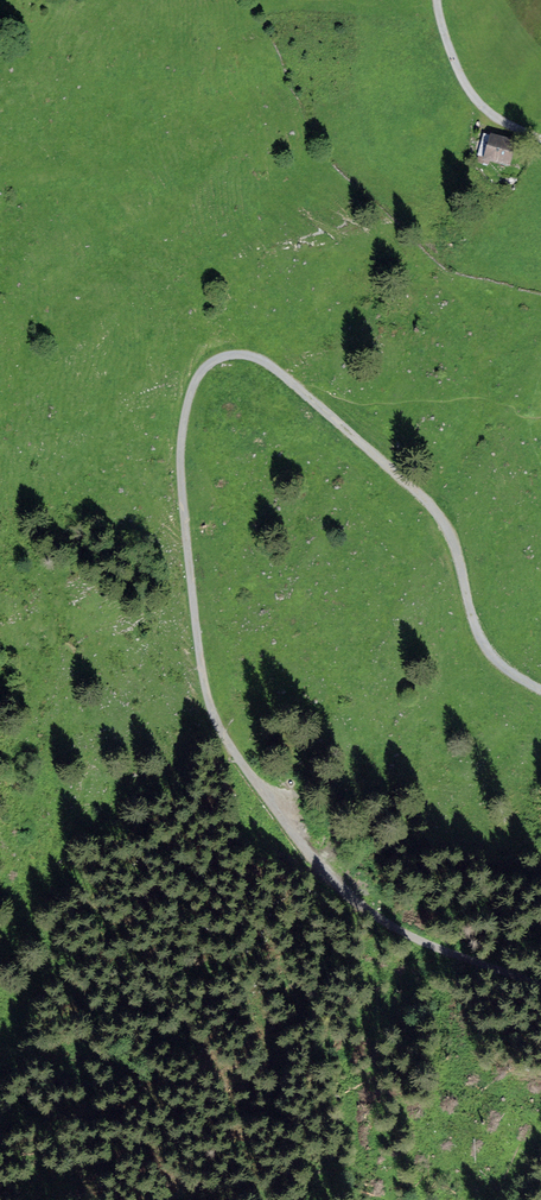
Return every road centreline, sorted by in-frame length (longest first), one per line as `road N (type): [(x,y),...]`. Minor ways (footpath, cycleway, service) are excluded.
road 1 (track): [(540,983),(419,941),(329,886),(214,721),(200,672),(181,457),(203,369),(233,354),(269,364),(454,530),(482,647),(497,668),(540,691)]
road 2 (track): [(540,140),(473,96),(451,57),(439,0)]

